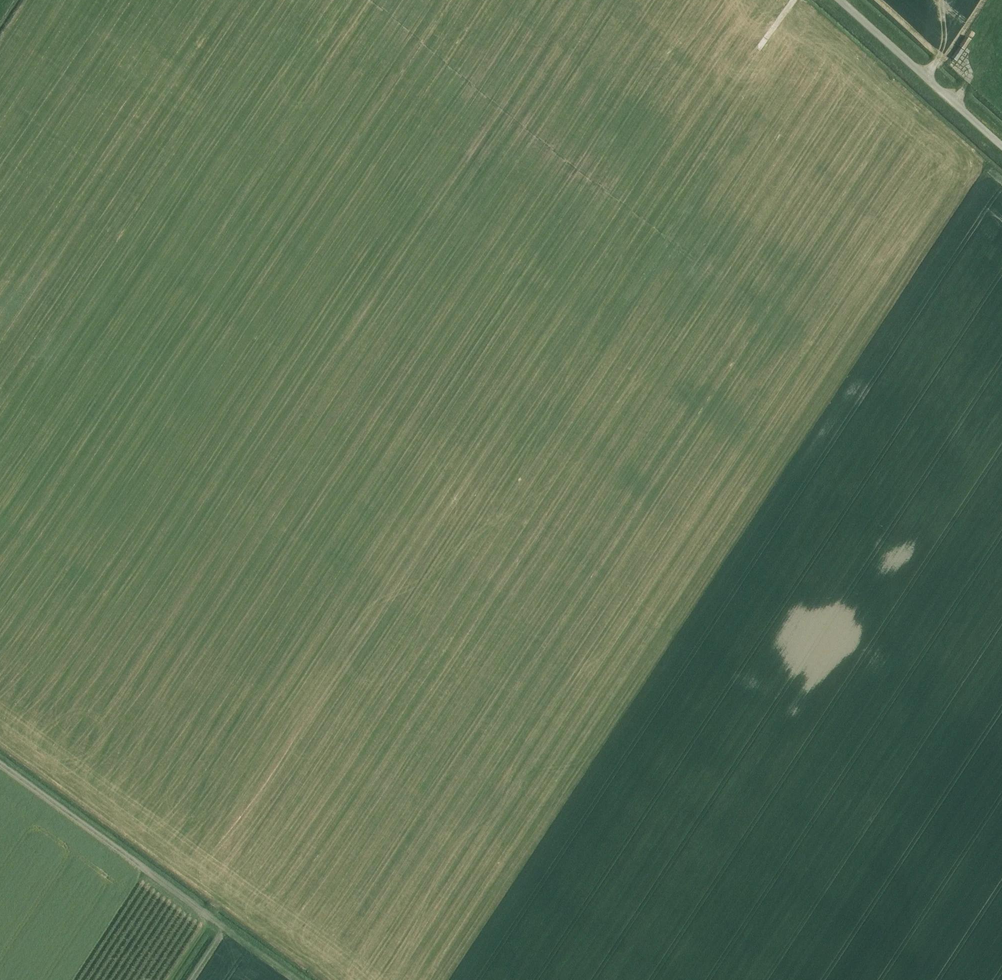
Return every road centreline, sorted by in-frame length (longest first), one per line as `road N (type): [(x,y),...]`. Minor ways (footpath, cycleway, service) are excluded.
road 1 (unclassified): [(1001,146),(839,0)]

